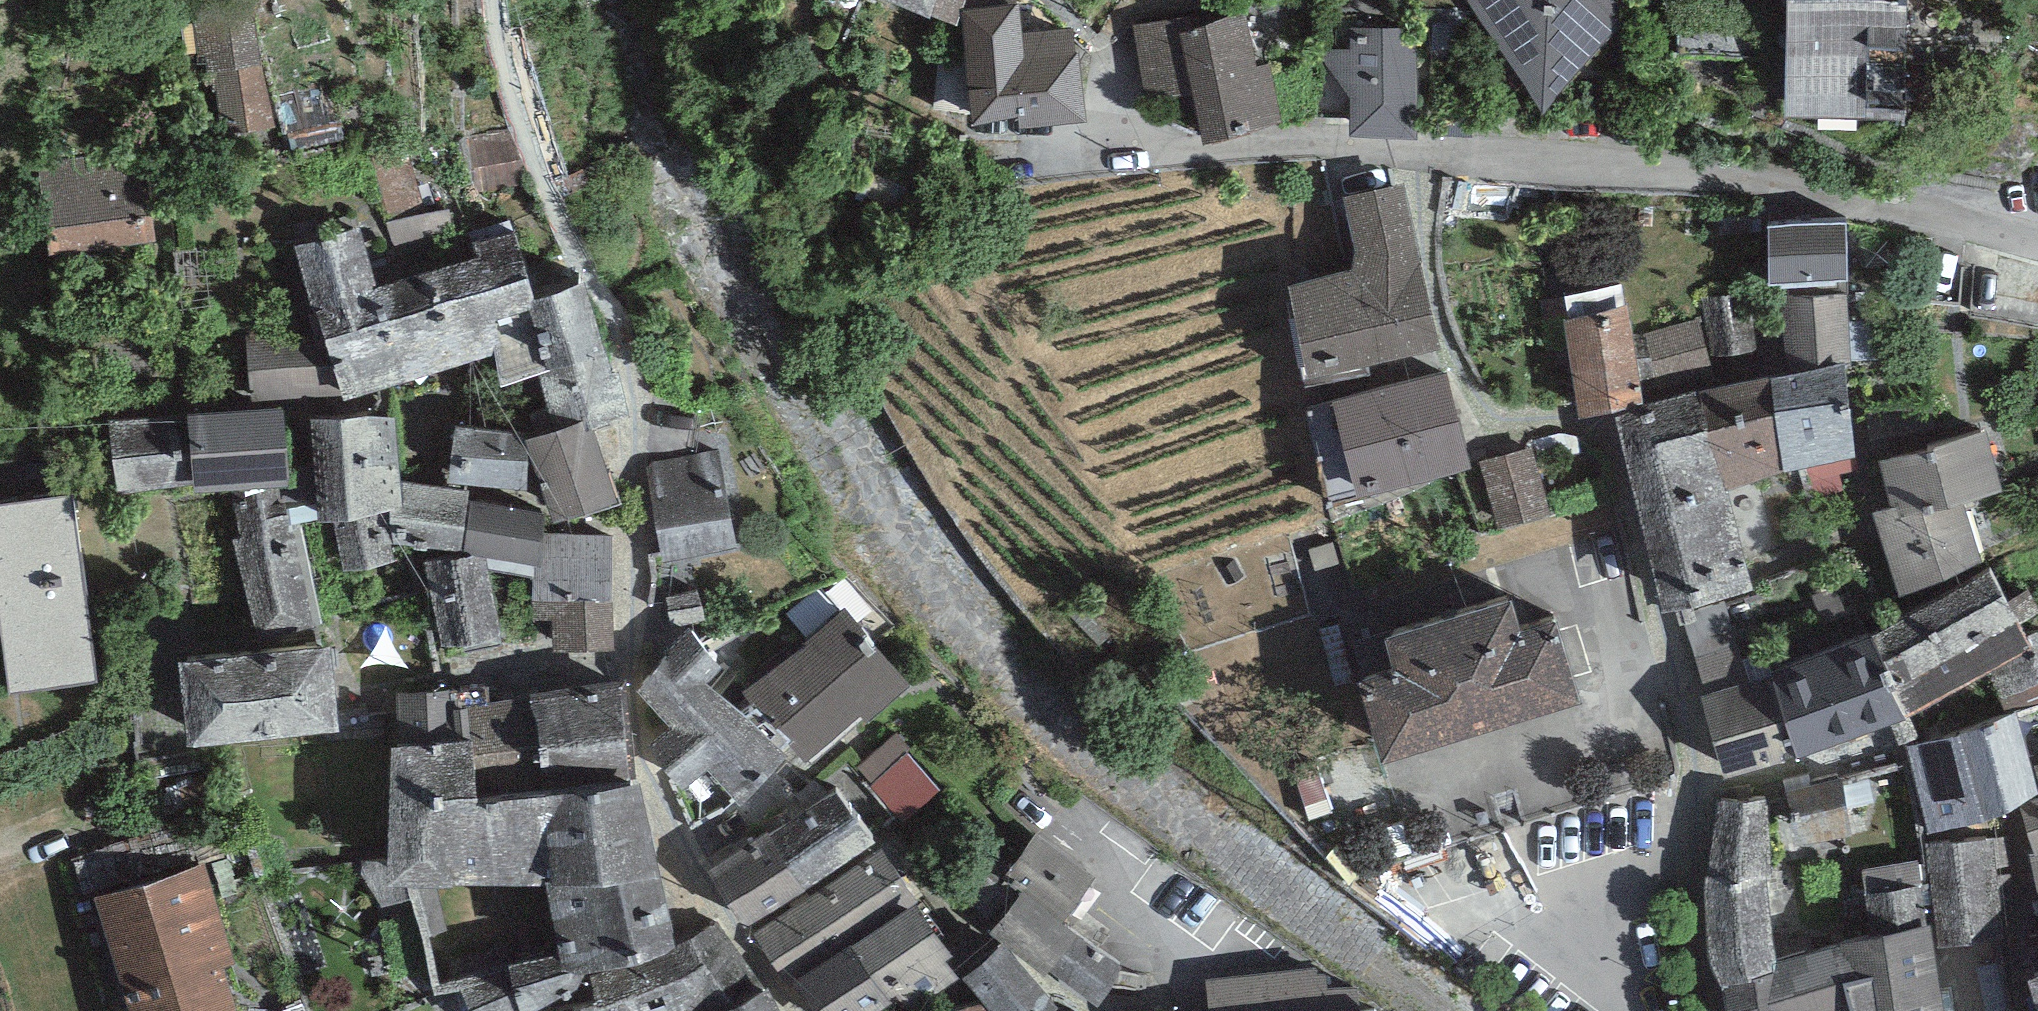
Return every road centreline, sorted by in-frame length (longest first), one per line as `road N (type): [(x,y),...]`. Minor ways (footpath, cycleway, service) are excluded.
road 1 (residential): [(1150,151),(1415,152),(1742,176),(2037,248)]

